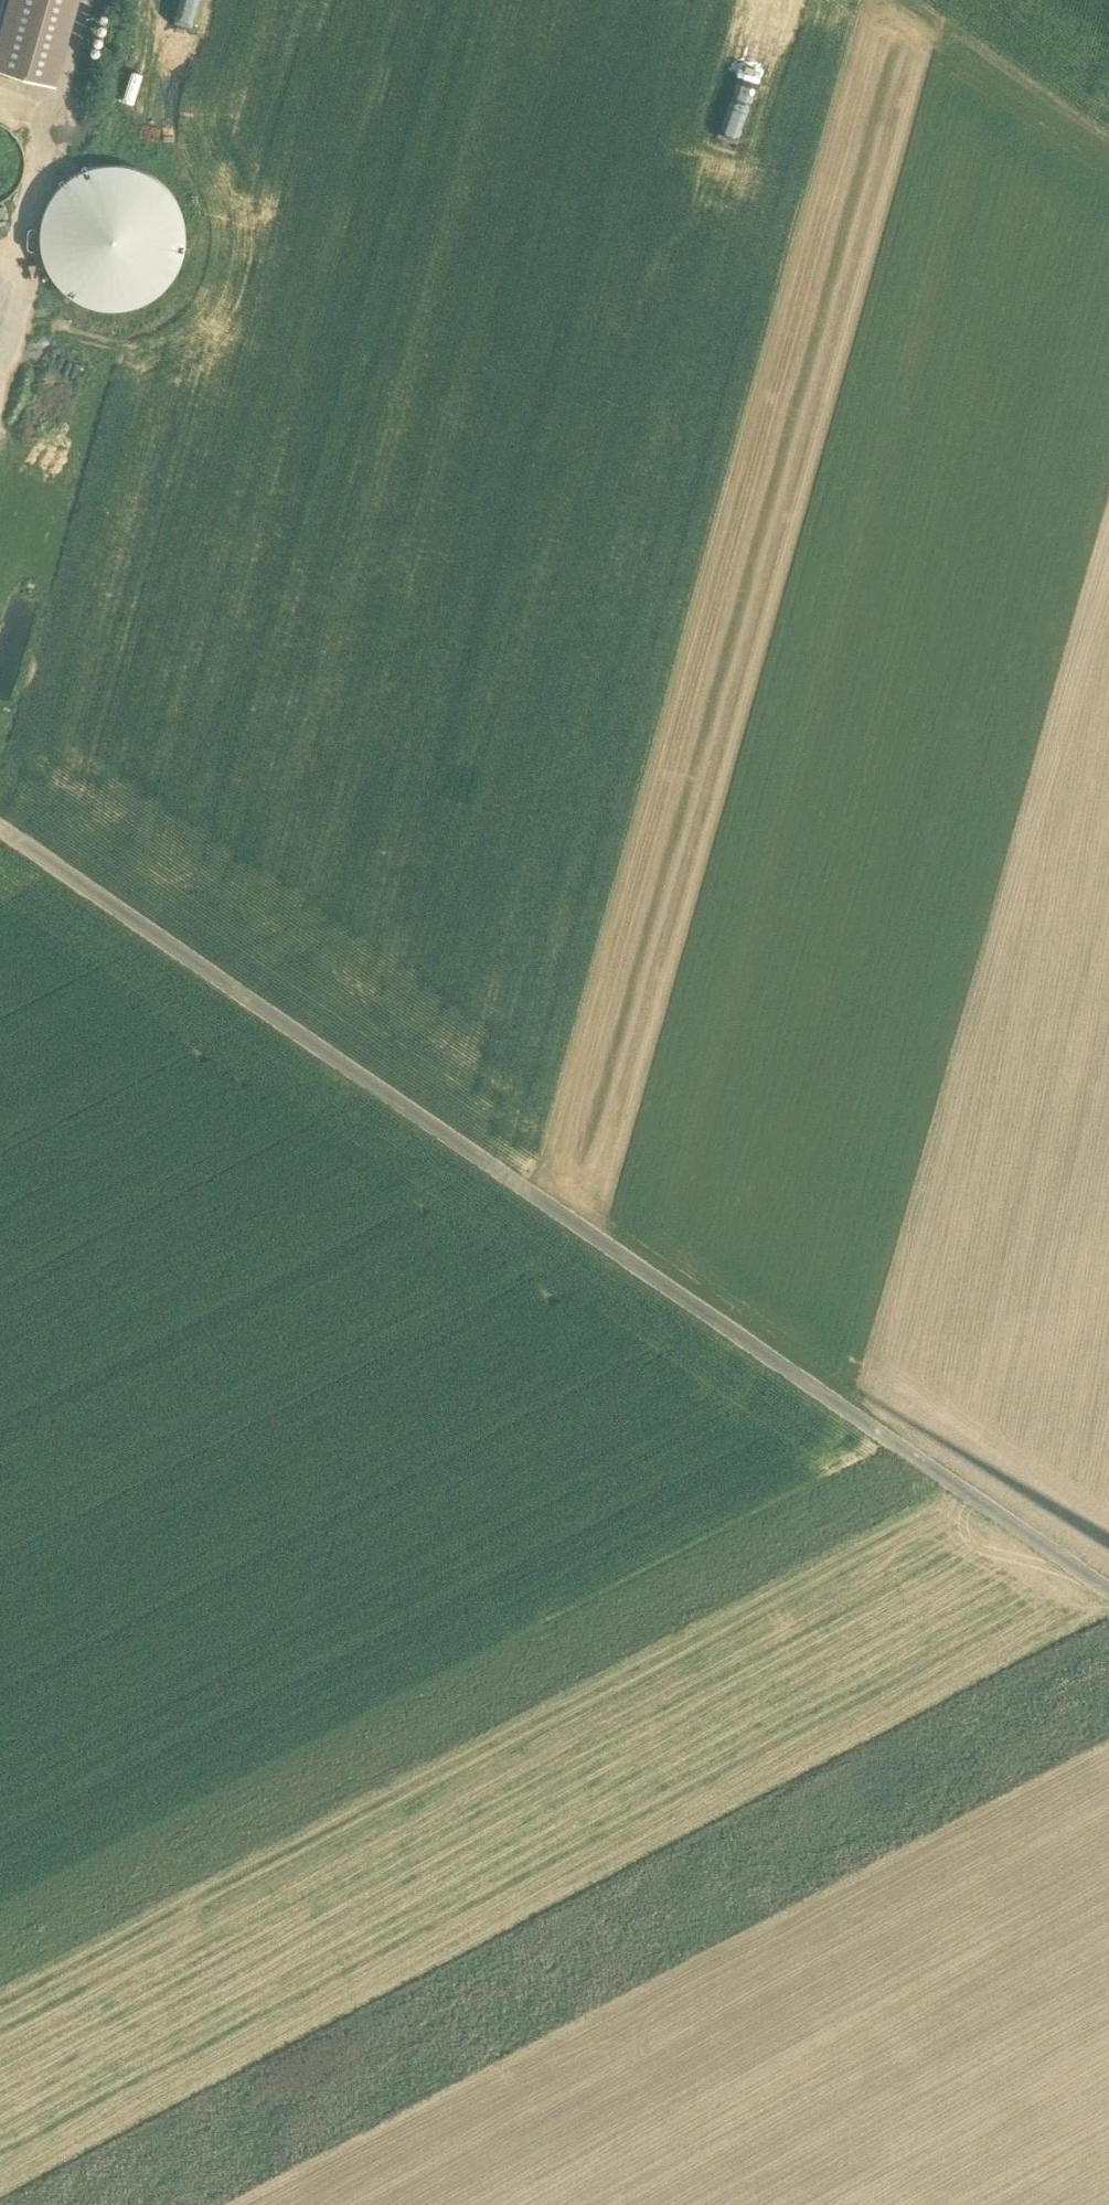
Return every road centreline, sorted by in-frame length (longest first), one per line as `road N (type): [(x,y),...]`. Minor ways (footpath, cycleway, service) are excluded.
road 1 (track): [(1108,1596),(0,830)]
road 2 (track): [(908,0),(1108,141)]

